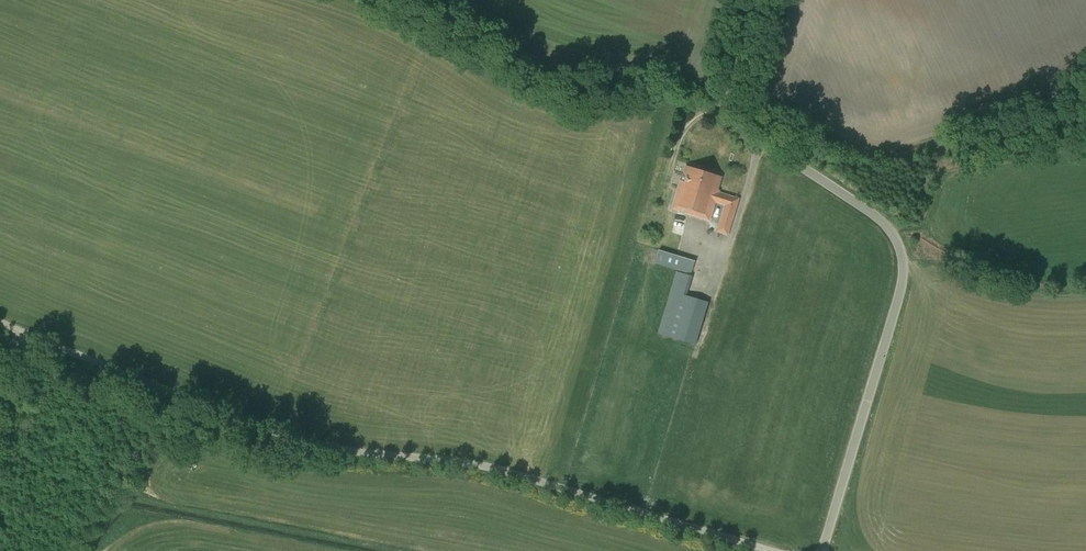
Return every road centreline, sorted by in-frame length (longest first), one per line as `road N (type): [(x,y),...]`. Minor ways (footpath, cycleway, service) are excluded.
road 1 (unclassified): [(772,550),(492,469),(252,432),(0,327)]
road 2 (tertiary): [(821,550),(902,281),(902,256),(878,217),(737,116),(730,85),(755,0)]

